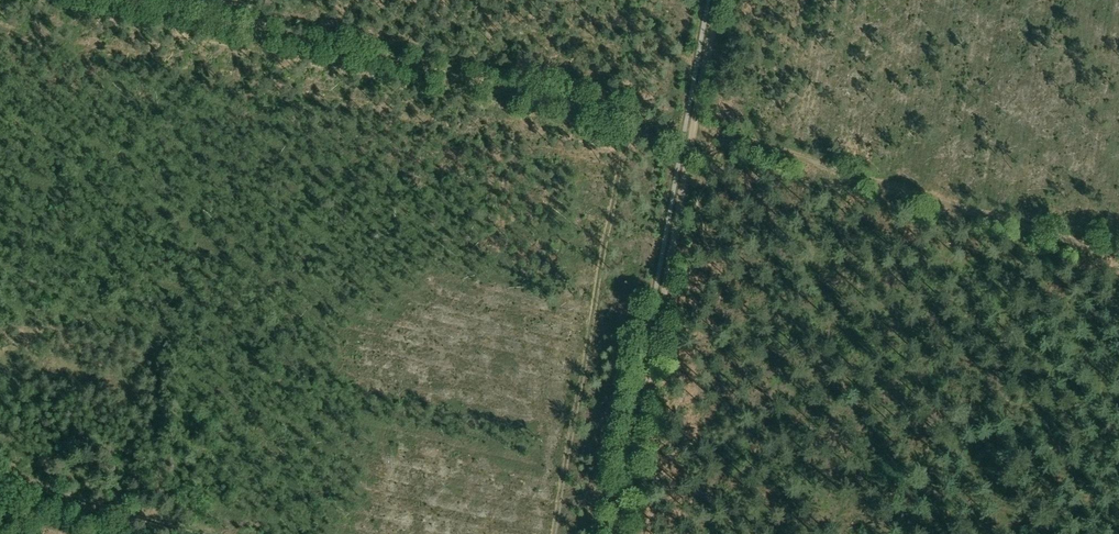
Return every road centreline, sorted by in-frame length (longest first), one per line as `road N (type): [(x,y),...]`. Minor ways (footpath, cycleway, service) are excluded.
road 1 (track): [(663,0),(557,533)]
road 2 (track): [(620,533),(717,0)]
road 3 (track): [(194,533),(0,476)]

